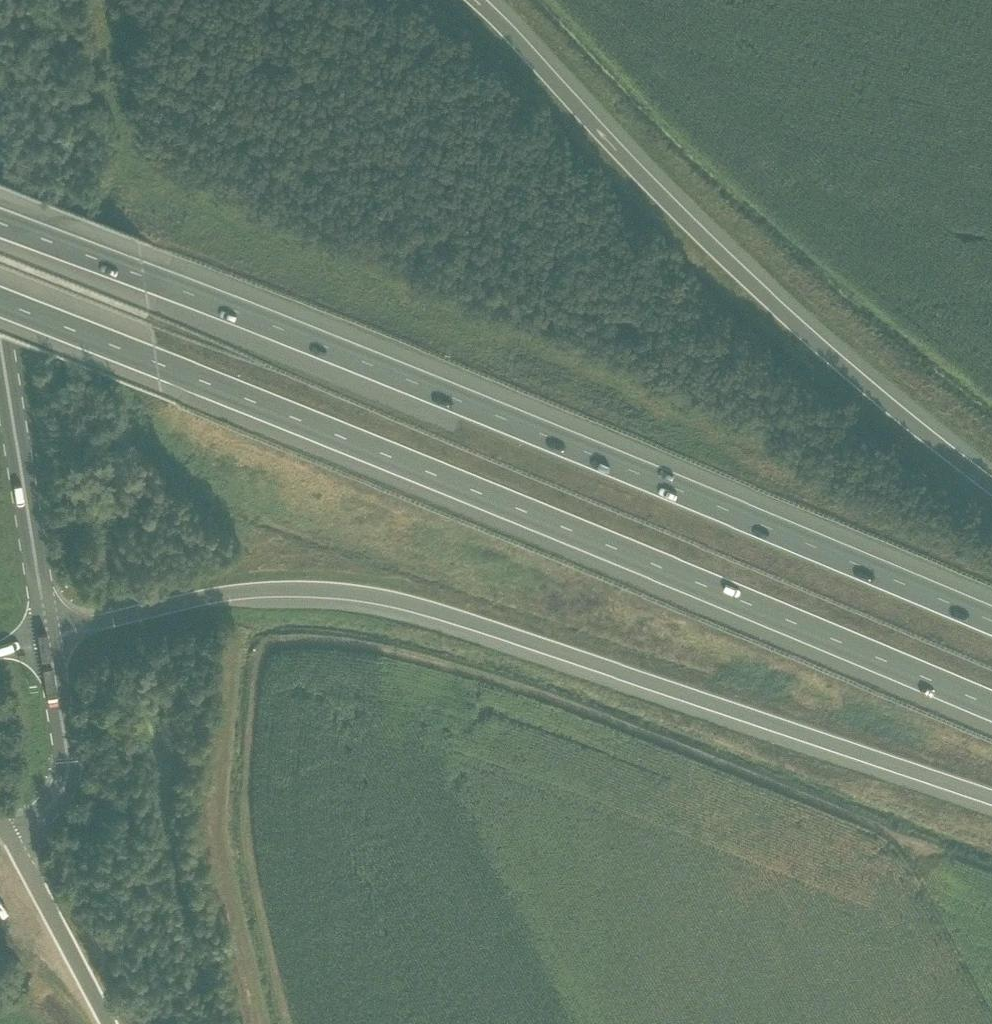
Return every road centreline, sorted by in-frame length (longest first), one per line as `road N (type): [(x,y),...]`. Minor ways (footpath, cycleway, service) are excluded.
road 1 (motorway): [(0,300),(991,705)]
road 2 (motorway): [(991,621),(586,451),(0,223)]
road 3 (motorway): [(51,641),(247,595),(387,602),(991,797)]
road 4 (motorway): [(991,487),(919,437),(768,304),(481,0)]
road 5 (secondary): [(0,327),(51,641)]
road 6 (unclassified): [(51,641),(70,764),(65,795),(14,843)]
road 7 (unclassified): [(108,1023),(14,843)]

